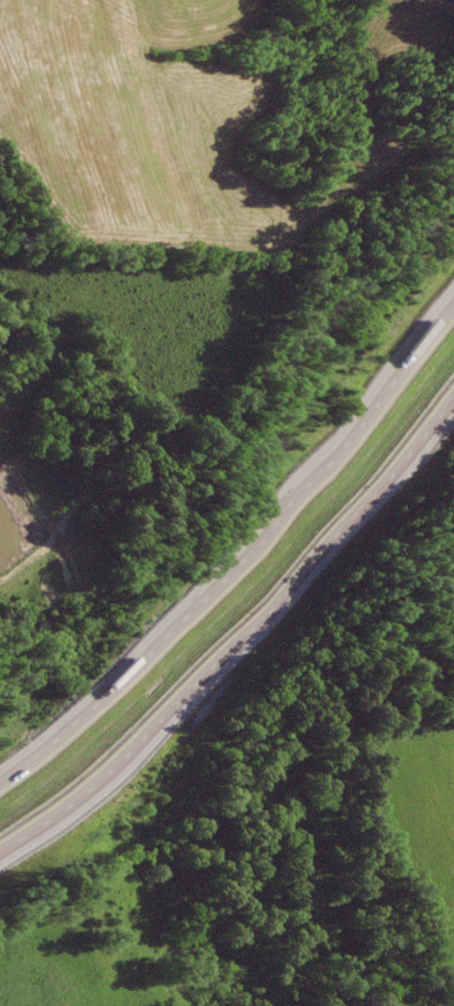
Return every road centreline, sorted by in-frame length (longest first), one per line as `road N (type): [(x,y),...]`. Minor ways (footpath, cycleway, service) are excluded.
road 1 (motorway): [(453,298),(155,644),(0,772)]
road 2 (motorway): [(0,856),(182,704),(384,493),(453,406)]

